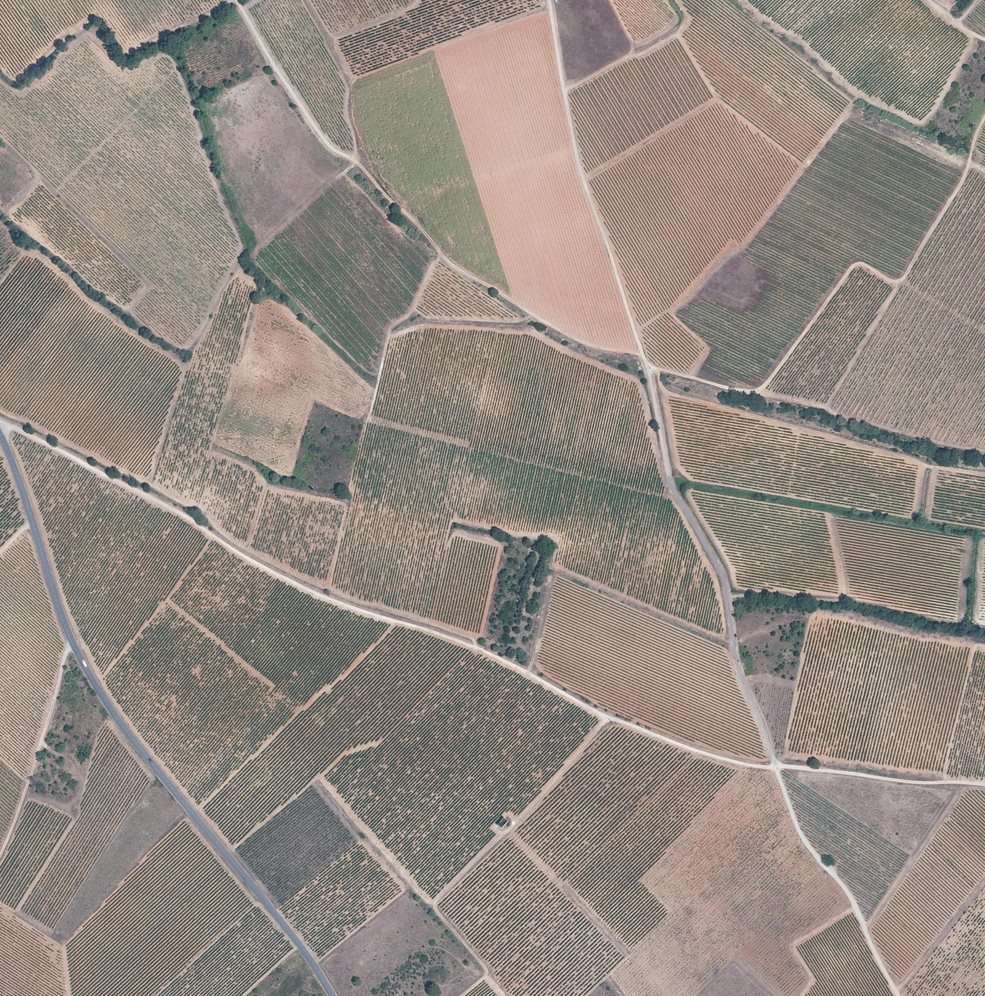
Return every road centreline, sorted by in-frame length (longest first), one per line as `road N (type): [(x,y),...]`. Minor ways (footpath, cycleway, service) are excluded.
road 1 (track): [(0,420),(312,592),(467,645),(641,730),(711,756),(775,765)]
road 2 (tertiary): [(332,995),(103,700),(68,632),(0,433)]
road 3 (track): [(644,359),(672,491),(723,579),(740,677),(775,765)]
road 4 (track): [(336,153),(354,160),(436,244),(441,259),(587,344),(644,359)]
road 5 (unclassified): [(549,0),(572,139),(644,359)]
road 6 (track): [(658,365),(657,382),(671,395),(984,474)]
road 7 (track): [(825,408),(965,177),(984,117)]
road 8 (track): [(775,765),(802,836),(849,897),(899,995)]
road 9 (track): [(73,643),(0,856)]
road 10 (track): [(753,394),(854,265),(900,286)]
road 11 (track): [(775,765),(984,785)]
road 12 (track): [(644,359),(742,392),(825,408)]
road 13 (track): [(236,0),(336,153)]

